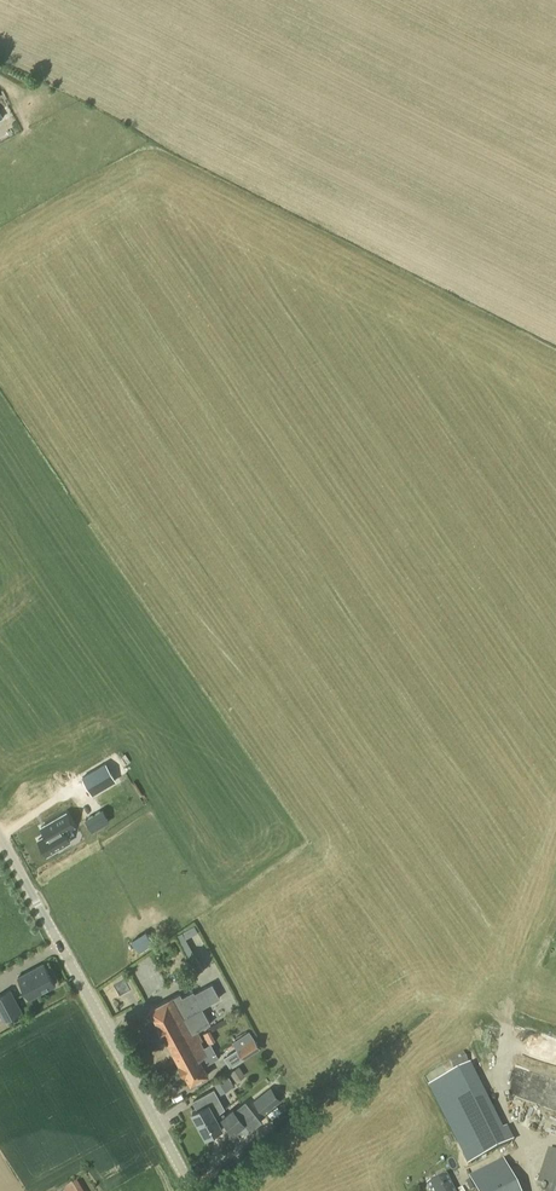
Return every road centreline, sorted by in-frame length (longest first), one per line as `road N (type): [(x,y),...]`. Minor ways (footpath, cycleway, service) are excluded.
road 1 (tertiary): [(190,1190),(0,838)]

